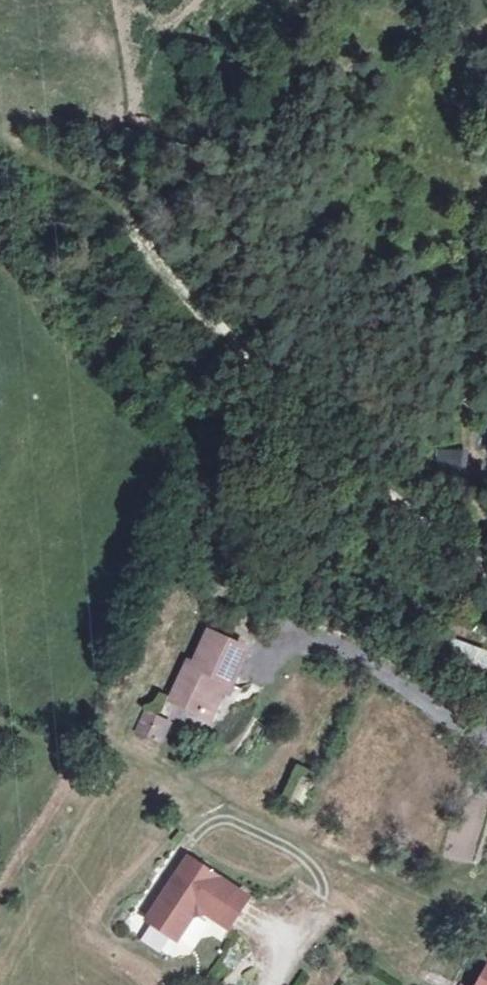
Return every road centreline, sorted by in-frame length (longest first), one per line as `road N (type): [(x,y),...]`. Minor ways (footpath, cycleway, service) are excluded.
road 1 (track): [(283,962),(323,896),(320,875),(297,852),(225,819),(179,850),(140,912)]

